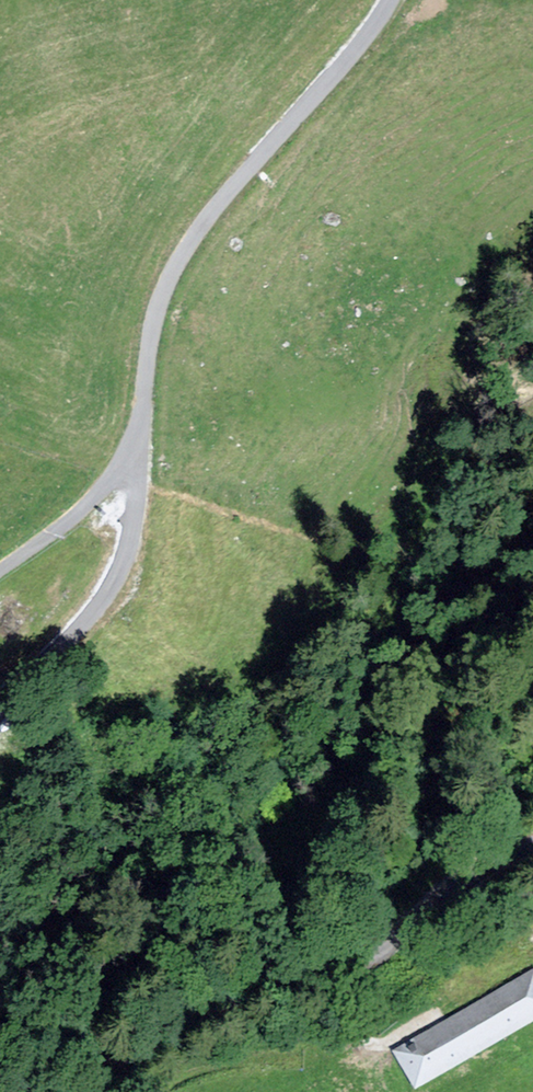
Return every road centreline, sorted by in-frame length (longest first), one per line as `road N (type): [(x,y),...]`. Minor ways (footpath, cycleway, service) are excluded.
road 1 (unclassified): [(144,430),(155,312),(181,254),(395,0)]
road 2 (unclassified): [(532,850),(395,952),(218,1006),(116,1091)]
road 3 (track): [(145,1091),(200,1067),(363,1053),(525,959)]
road 4 (unclassified): [(0,712),(81,629),(120,577),(139,501),(144,430)]
road 5 (unclassified): [(144,430),(71,521),(0,571)]

